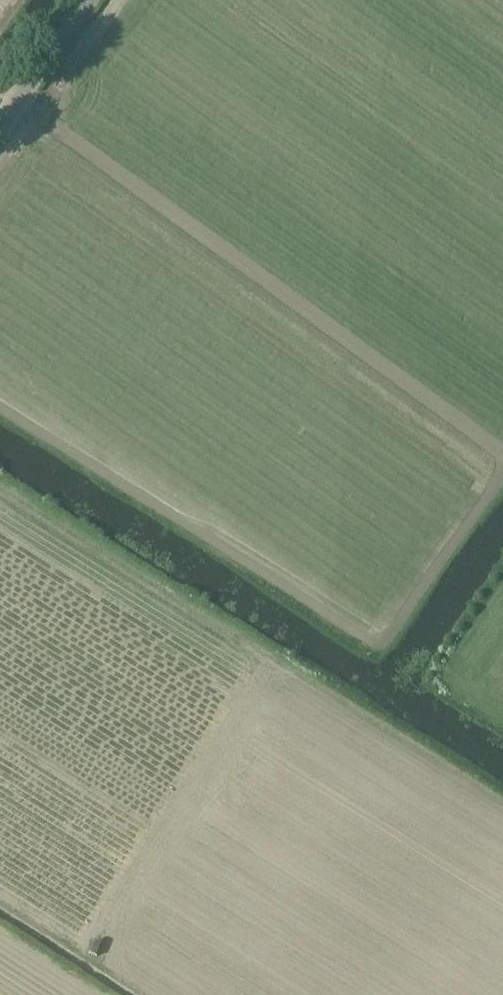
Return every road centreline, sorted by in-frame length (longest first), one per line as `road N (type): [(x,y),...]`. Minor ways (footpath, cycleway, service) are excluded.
road 1 (residential): [(0,124),(89,0)]
road 2 (track): [(128,994),(0,911)]

